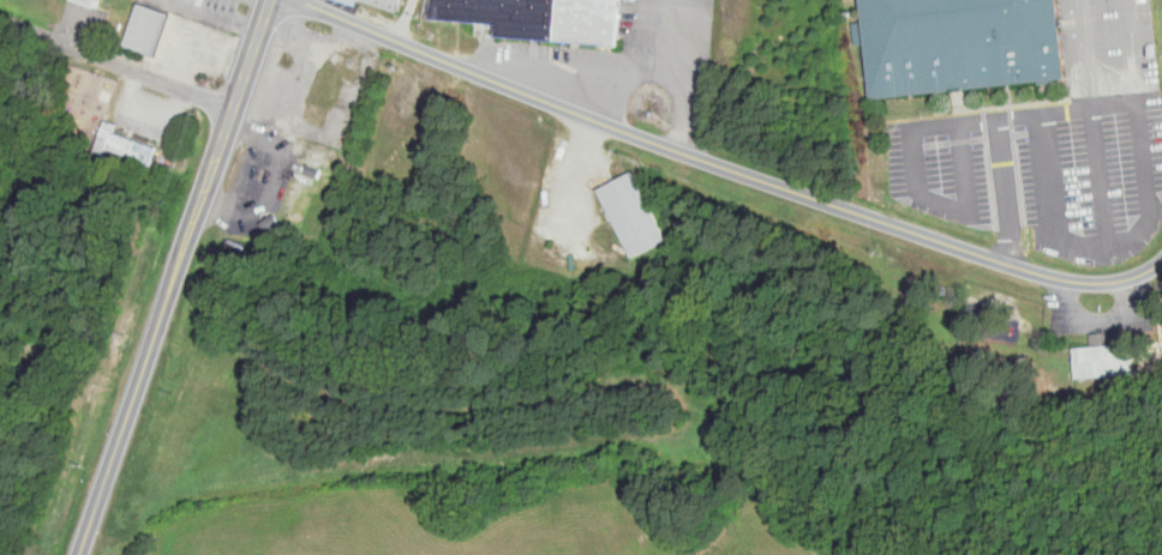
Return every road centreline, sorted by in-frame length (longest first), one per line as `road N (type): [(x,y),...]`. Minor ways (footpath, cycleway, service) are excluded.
road 1 (residential): [(310,0),(598,117),(1041,273),(1106,284),(1161,263)]
road 2 (primary): [(78,554),(268,0)]
road 3 (residential): [(229,115),(0,20)]

